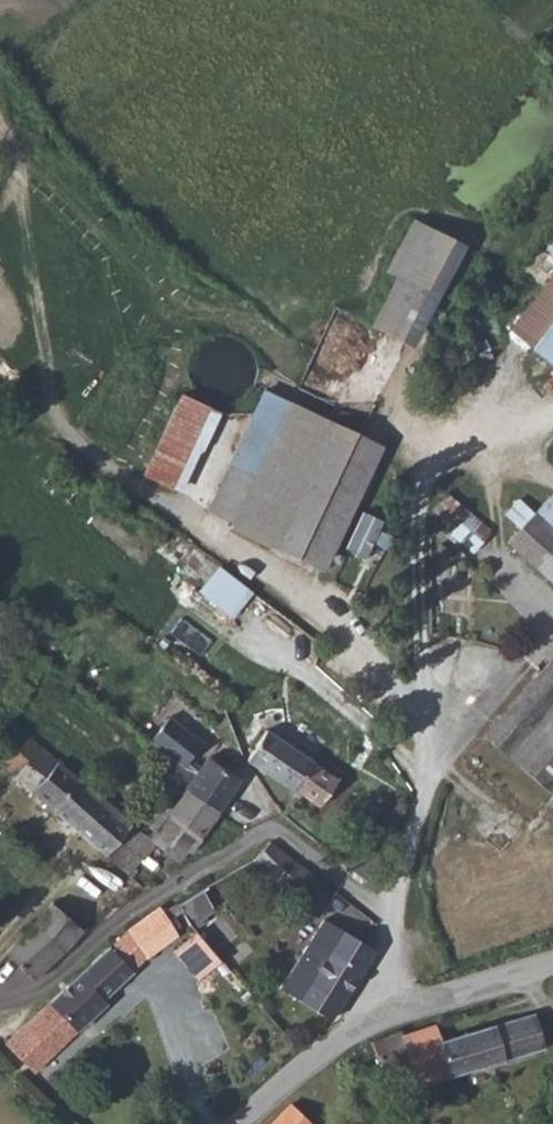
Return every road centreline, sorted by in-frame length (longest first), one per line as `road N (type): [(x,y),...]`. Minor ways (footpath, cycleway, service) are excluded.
road 1 (unclassified): [(247,1123),(274,1092),(347,1034),(440,993),(552,960)]

